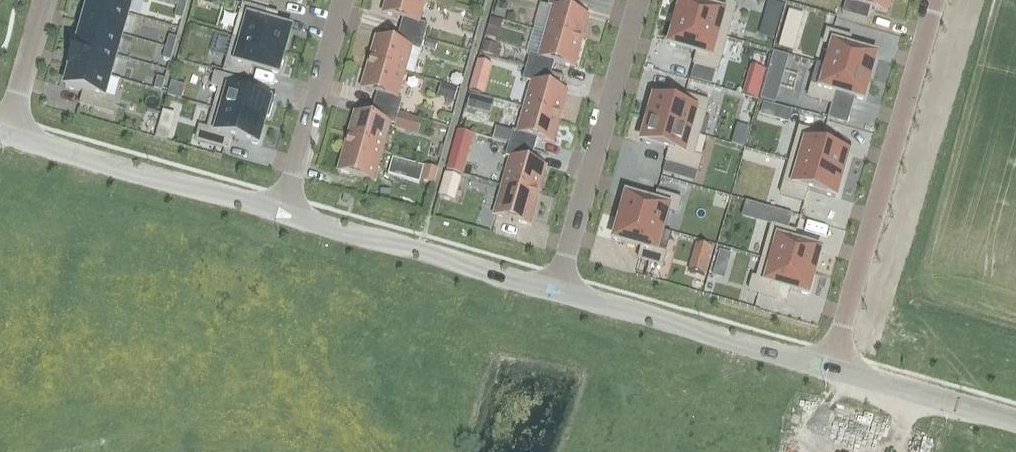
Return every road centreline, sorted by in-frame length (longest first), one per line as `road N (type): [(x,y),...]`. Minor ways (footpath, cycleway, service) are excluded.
road 1 (residential): [(831,368),(935,0)]
road 2 (residential): [(556,290),(639,0)]
road 3 (unclassified): [(283,213),(8,135)]
road 4 (unclassified): [(831,368),(556,290)]
road 5 (unclassified): [(556,290),(283,213)]
road 6 (residential): [(283,213),(344,0)]
road 7 (unclassified): [(1015,421),(831,368)]
road 8 (residential): [(8,135),(46,0)]

